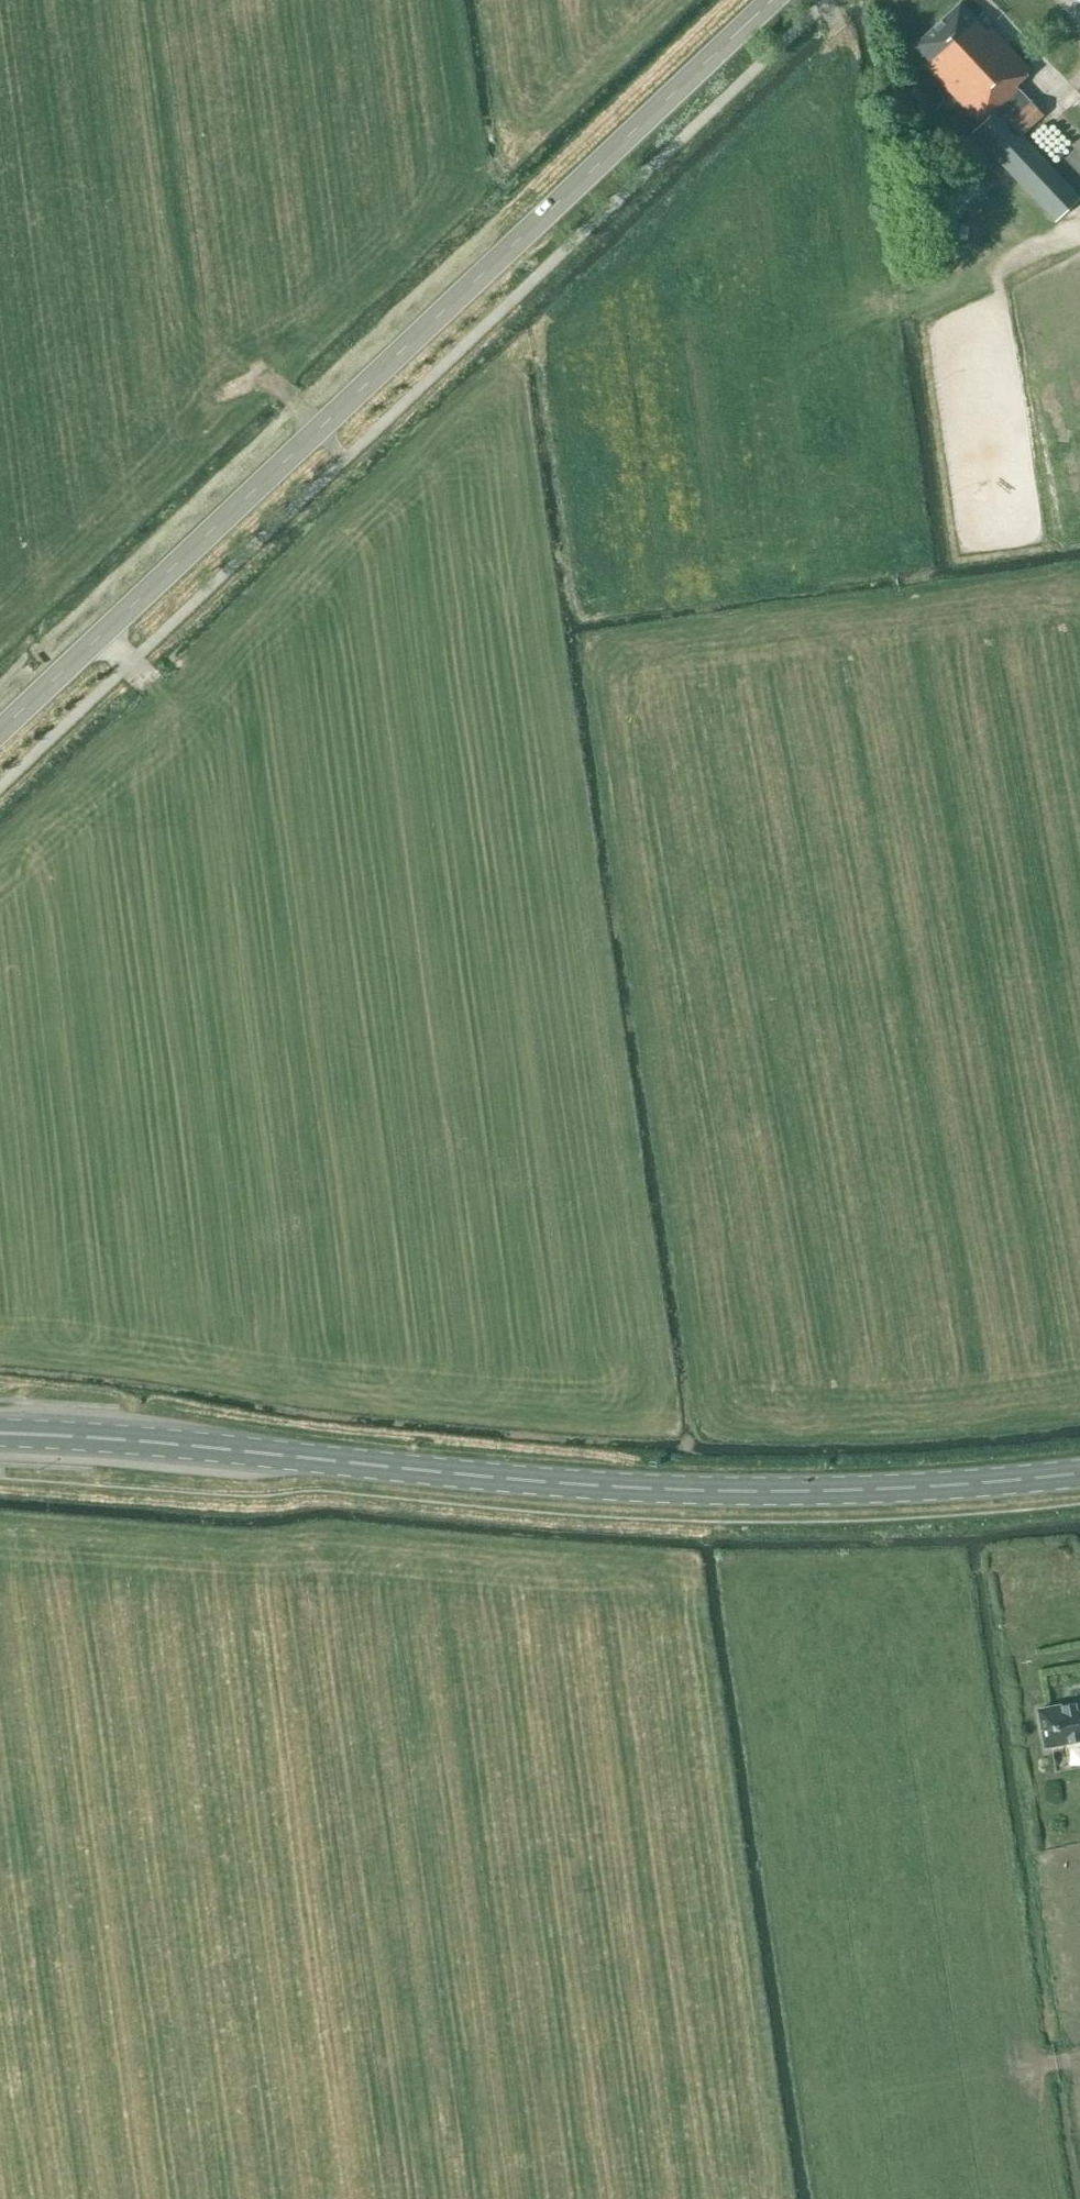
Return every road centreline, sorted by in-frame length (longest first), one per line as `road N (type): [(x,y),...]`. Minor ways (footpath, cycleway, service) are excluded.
road 1 (primary): [(1079,1474),(872,1491),(676,1491),(0,1435)]
road 2 (tertiary): [(0,731),(772,0)]

